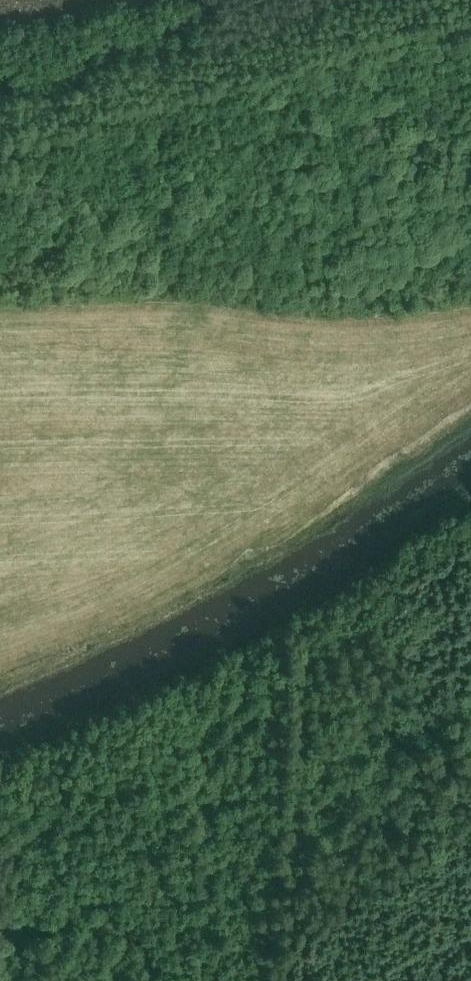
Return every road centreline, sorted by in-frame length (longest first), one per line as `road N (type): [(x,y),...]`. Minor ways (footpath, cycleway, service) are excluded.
road 1 (track): [(0,753),(260,632),(470,494)]

